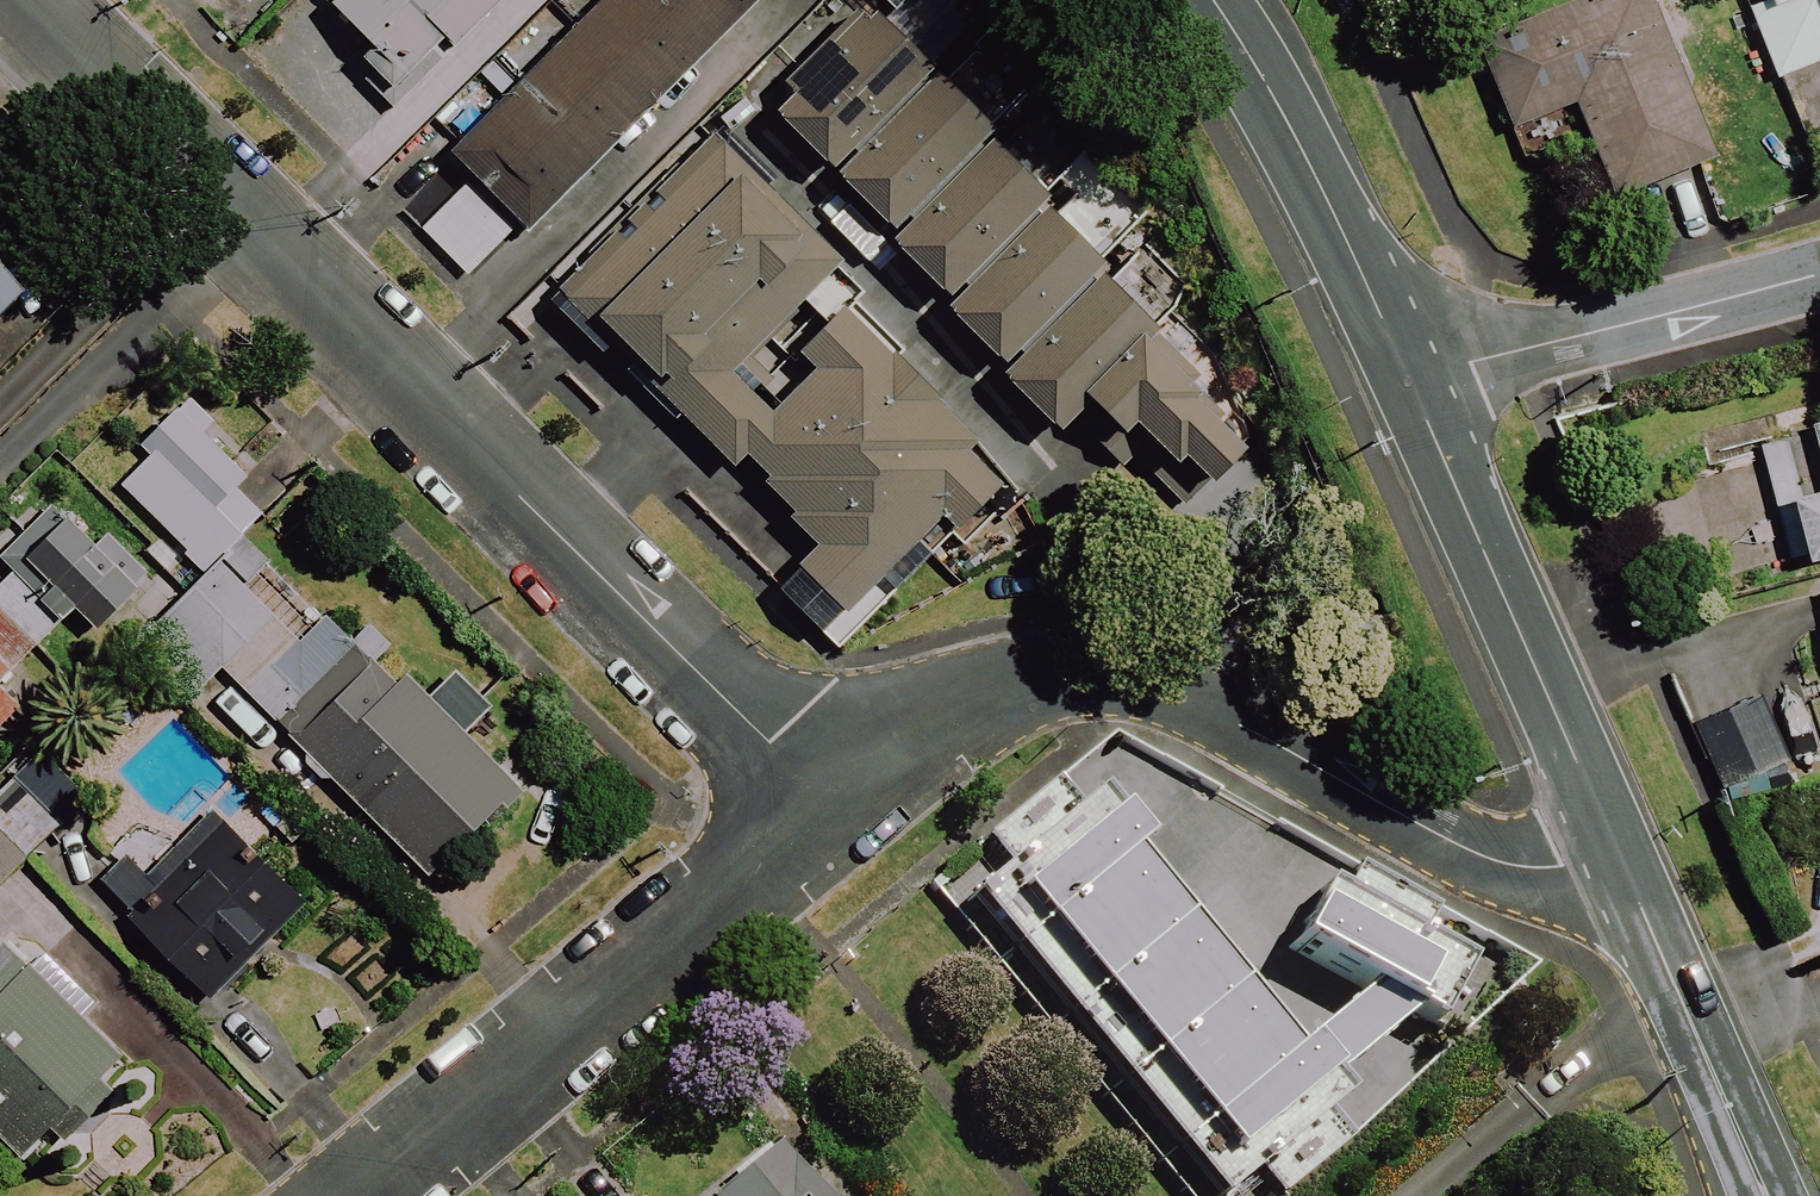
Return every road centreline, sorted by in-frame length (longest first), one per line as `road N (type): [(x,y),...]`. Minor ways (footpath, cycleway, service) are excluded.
road 1 (residential): [(826,800),(29,0)]
road 2 (residential): [(1612,843),(1564,864),(1528,867),(1464,849),(1149,675),(1106,669),(1054,671),(970,698),(826,800)]
road 3 (residential): [(826,800),(362,1195)]
road 4 (tertiary): [(1612,843),(1409,378)]
road 5 (tertiary): [(1409,378),(1328,200),(1212,0)]
road 6 (residential): [(1819,274),(1409,378)]
road 7 (tertiary): [(1766,1195),(1612,843)]

